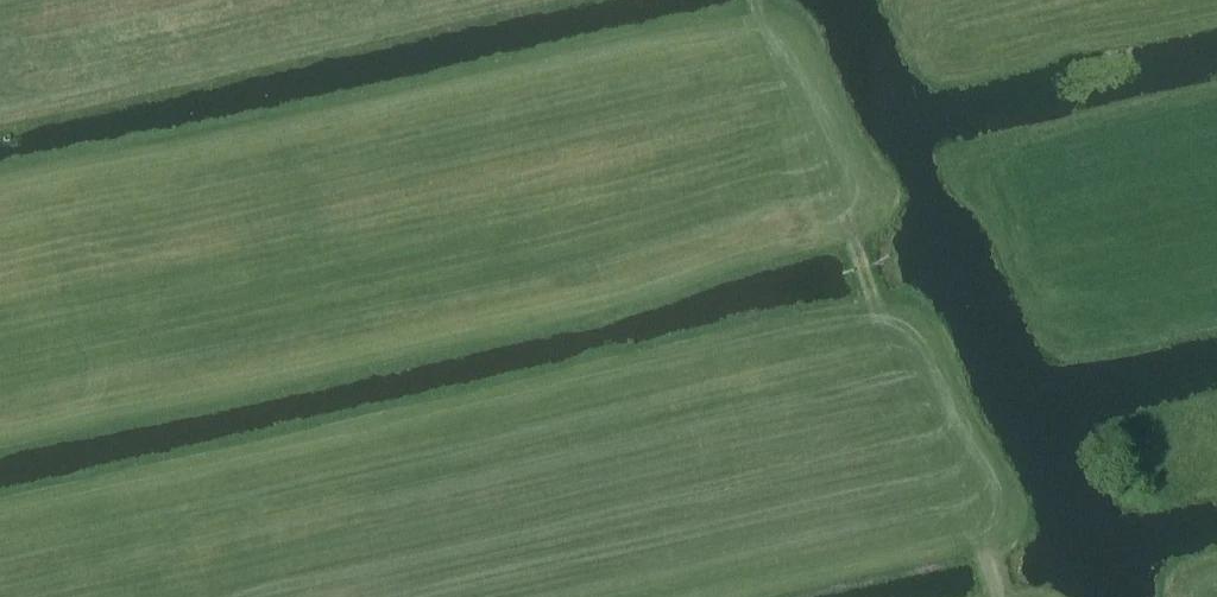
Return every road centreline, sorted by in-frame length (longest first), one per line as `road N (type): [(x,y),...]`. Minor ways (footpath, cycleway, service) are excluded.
road 1 (track): [(760,0),(987,545),(997,596)]

